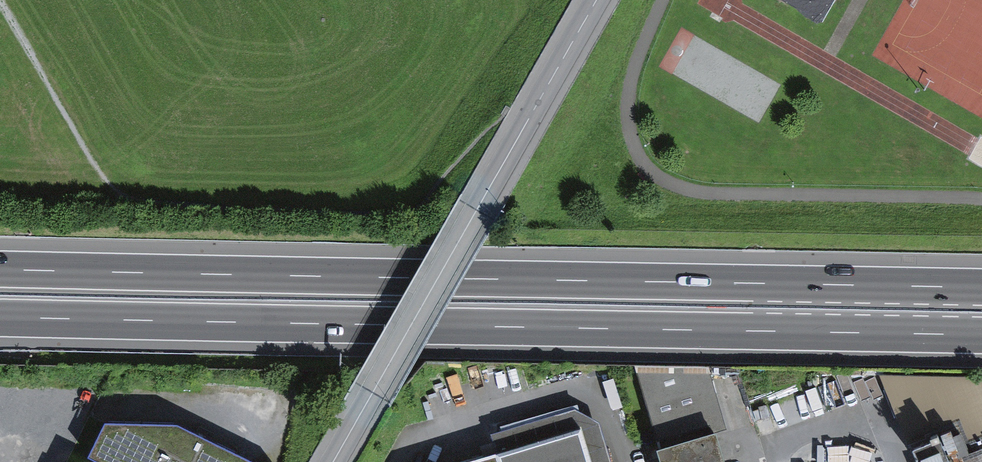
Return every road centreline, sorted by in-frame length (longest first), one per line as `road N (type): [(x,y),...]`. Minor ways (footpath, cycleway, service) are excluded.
road 1 (motorway): [(0,317),(981,334)]
road 2 (motorway): [(981,287),(0,270)]
road 3 (unclassified): [(594,0),(333,461)]
road 4 (residential): [(407,461),(472,434),(603,406),(622,461)]

